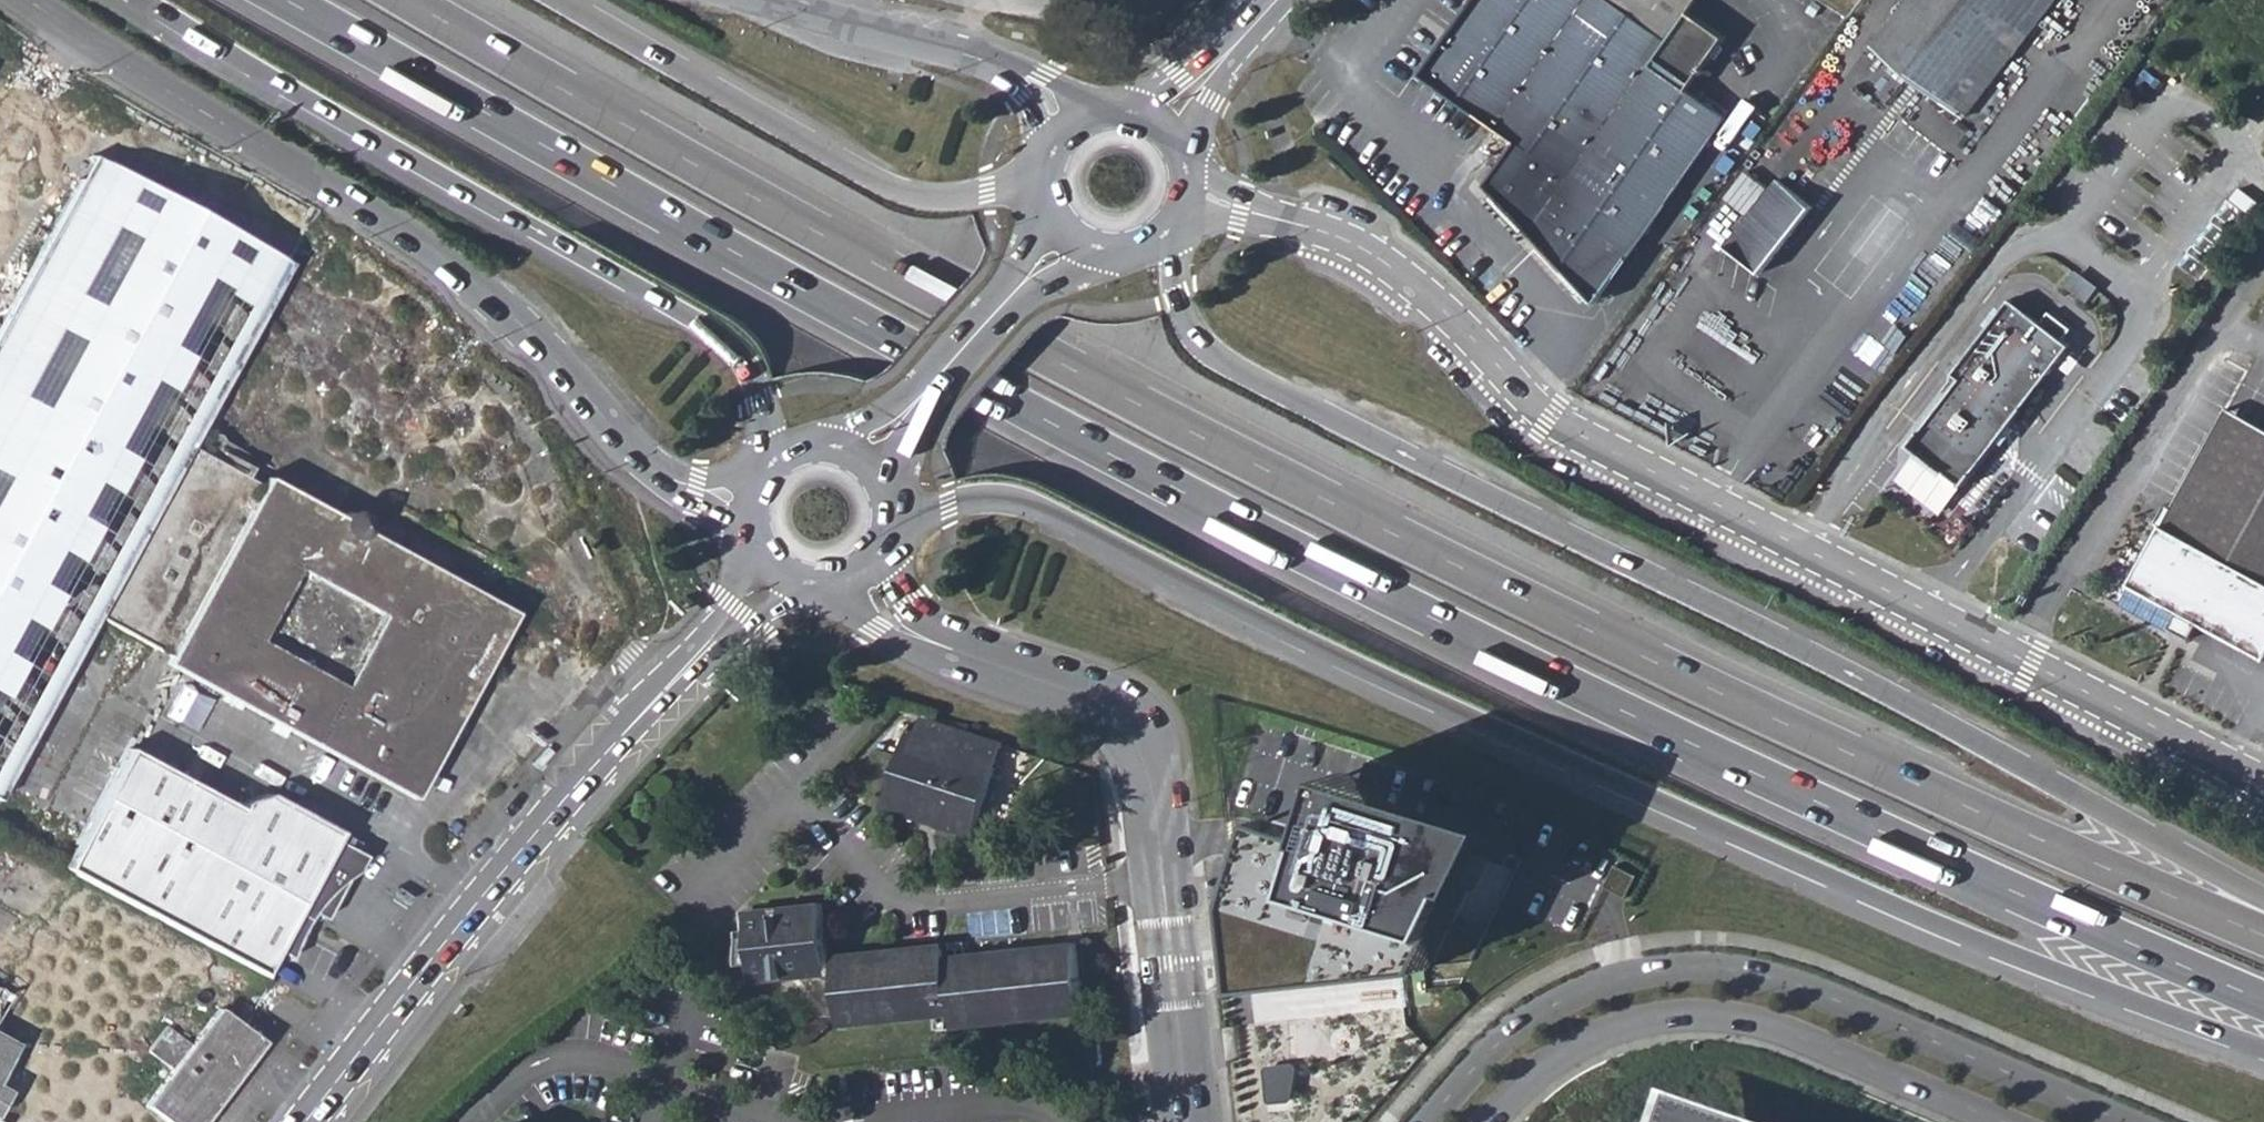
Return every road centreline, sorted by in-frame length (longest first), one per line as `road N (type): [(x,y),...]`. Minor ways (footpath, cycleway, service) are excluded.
road 1 (trunk): [(287,0),(827,303),(1289,546),(1756,773),(2263,1000)]
road 2 (trunk): [(2263,935),(1711,689),(1197,435),(688,161),(409,0)]
road 3 (trunk): [(894,522),(975,496),(1024,497),(1398,687),(1676,811),(1966,939),(2263,1050)]
road 4 (trunk): [(2263,899),(1842,669),(1239,368),(1190,321),(1165,231)]
road 5 (residential): [(2263,785),(1549,423),(1426,295),(1345,238),(1187,189)]
road 6 (residential): [(49,0),(440,255),(666,474),(753,499)]
road 7 (trunk): [(145,0),(726,342),(758,387),(770,465)]
road 8 (unclassified): [(2126,1121),(1780,977),(1726,966),(1673,967),(1585,990),(1486,1056),(1427,1121)]
road 9 (tertiary): [(317,1121),(576,791),(782,570)]
road 10 (residential): [(860,573),(910,633),(1106,706),(1136,739),(1180,1121)]
road 11 (unclassified): [(1494,1121),(1542,1069),(1585,1043),(1631,1026),(1707,1017),(1795,1032),(2008,1121)]
road 12 (trunk): [(1045,173),(938,196),(885,182),(566,0)]
road 13 (tertiary): [(866,456),(1071,234)]
road 14 (residential): [(758,0),(1001,67)]
road 15 (tertiary): [(1266,12),(1131,109)]
road 16 (tertiary): [(1179,145),(1266,12)]

